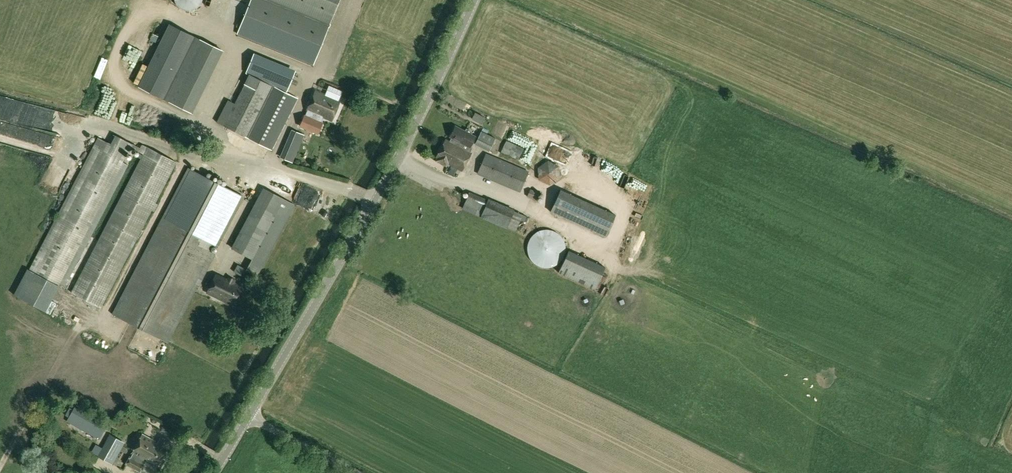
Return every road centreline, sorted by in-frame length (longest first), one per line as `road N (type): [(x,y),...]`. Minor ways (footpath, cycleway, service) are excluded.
road 1 (tertiary): [(250,418),(427,105),(475,0)]

